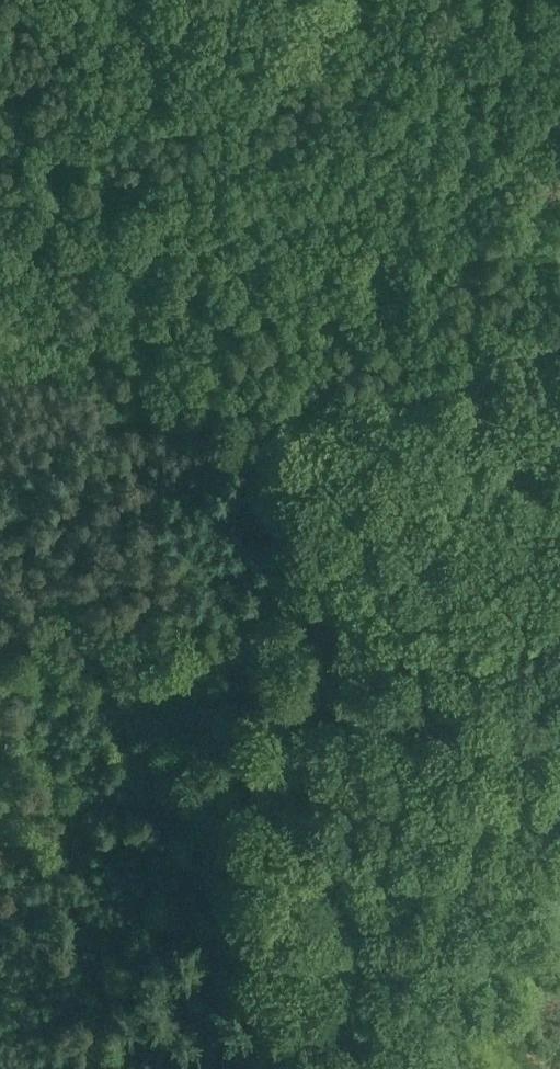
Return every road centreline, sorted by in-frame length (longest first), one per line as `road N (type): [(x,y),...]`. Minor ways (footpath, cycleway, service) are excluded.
road 1 (track): [(444,1068),(559,916)]

